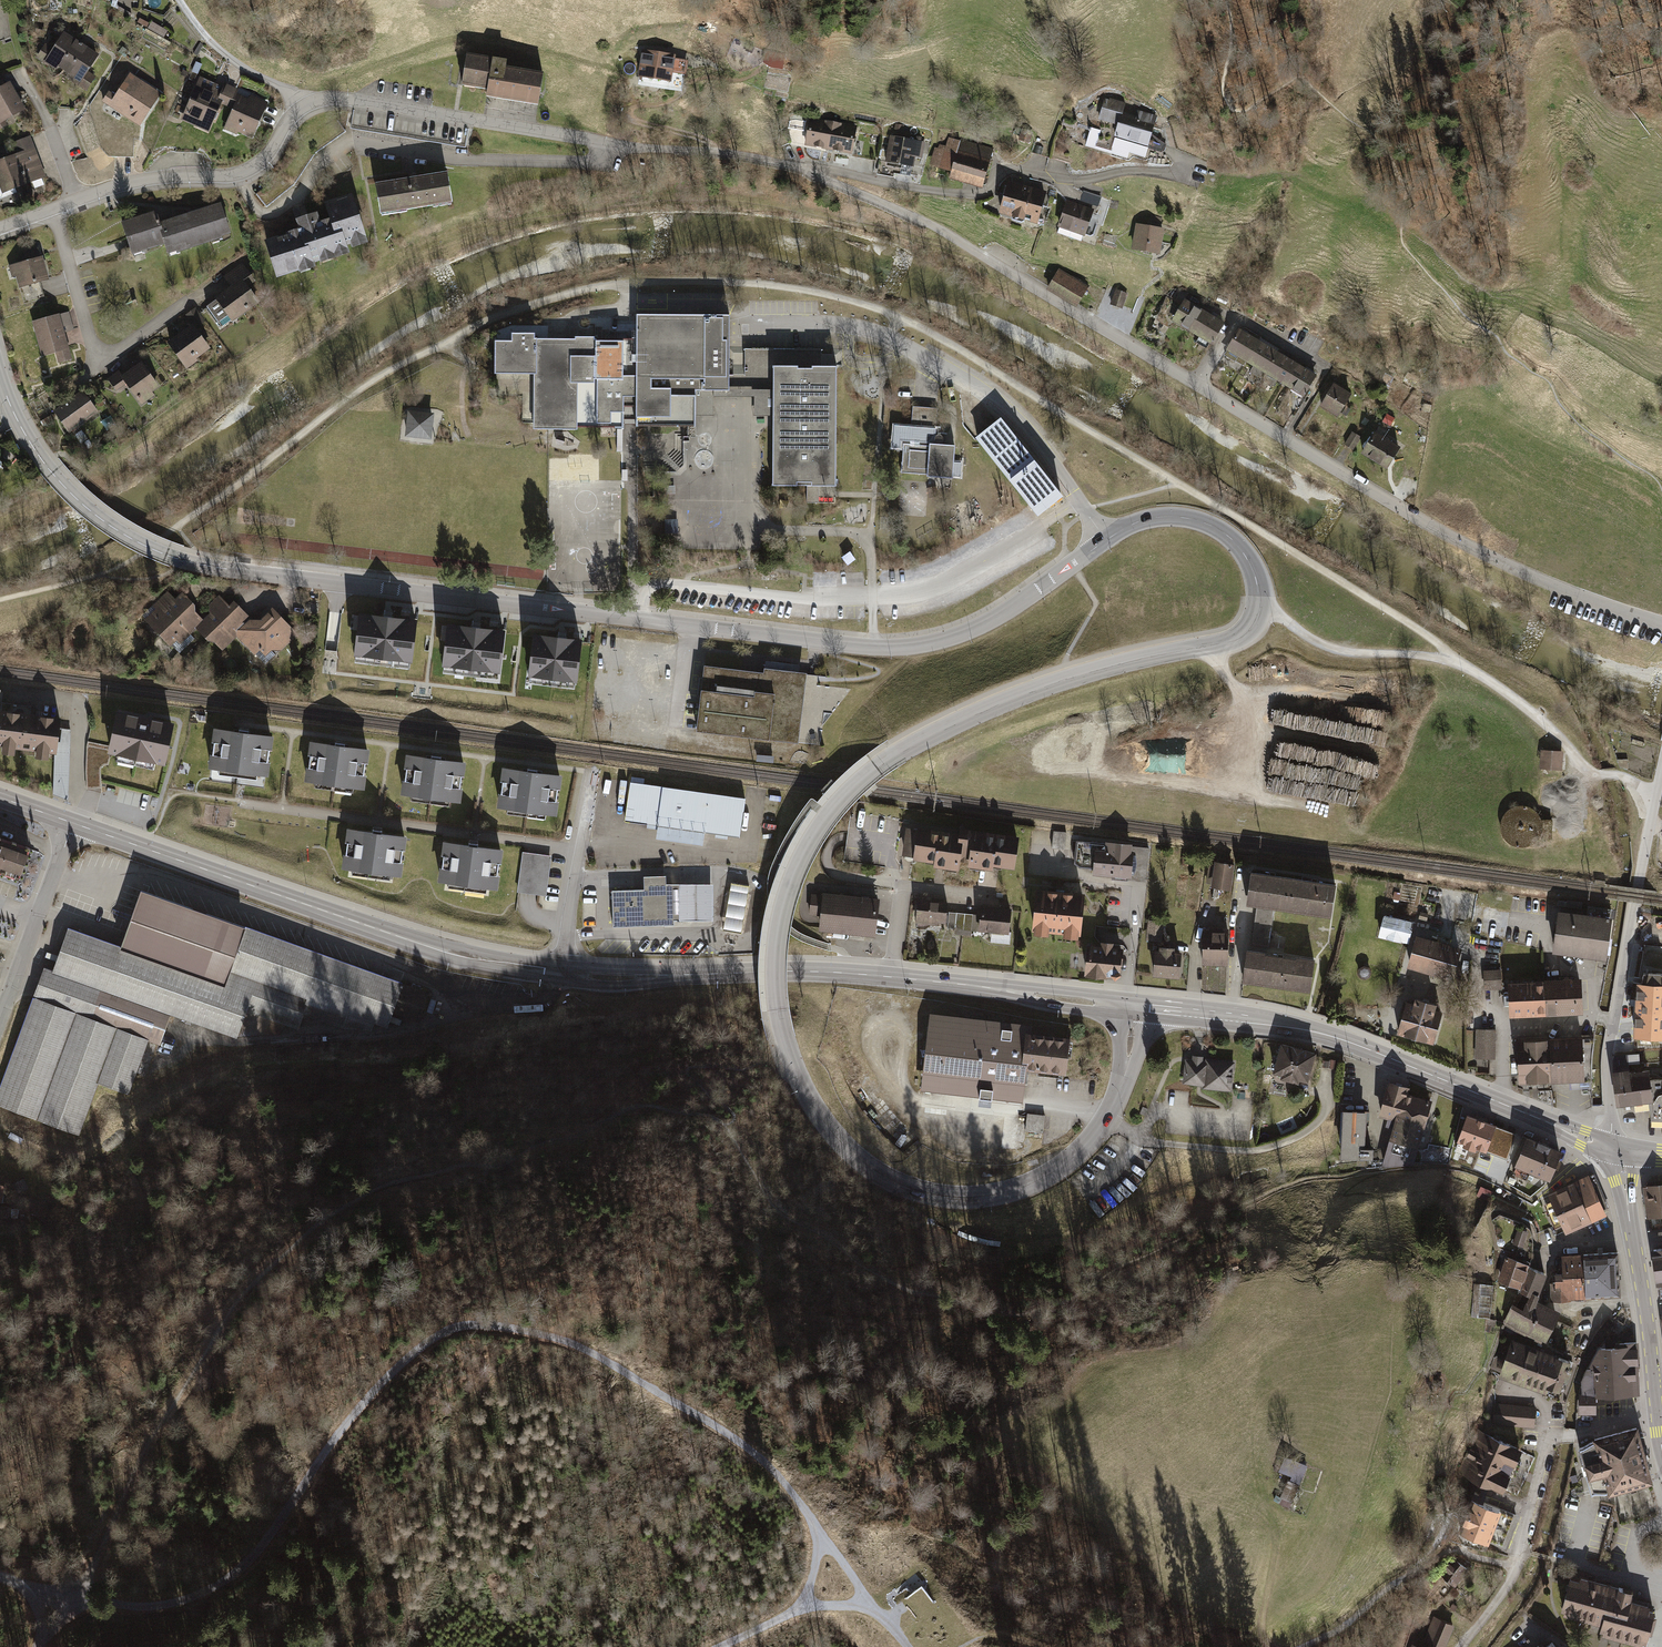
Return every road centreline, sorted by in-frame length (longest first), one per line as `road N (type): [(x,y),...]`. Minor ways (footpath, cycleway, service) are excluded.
road 1 (residential): [(0,376),(36,453),(104,521),(175,558),(242,571),(901,648),(988,623),(1141,521),(1183,517),(1214,527),(1238,546),(1256,578),(1260,611),(1249,630),(1054,682),(892,755),(818,828),(778,933),(780,1021),(811,1103),(863,1162),(927,1192),(1005,1192),(1082,1151),(1116,1101),(1135,1008)]
road 2 (track): [(1466,666),(901,317),(818,293),(717,282),(602,285),(474,329),(375,380),(121,566),(0,600)]
road 3 (primary): [(1135,1008),(851,973),(613,976),(497,963),(437,950),(73,824)]
road 4 (residential): [(1661,622),(1470,547),(911,214),(786,165)]
road 5 (track): [(817,1529),(767,1466),(588,1351),(551,1338),(461,1330),(425,1341),(361,1407),(250,1562),(224,1582),(194,1597),(142,1603),(79,1599)]
road 6 (primary): [(1616,1151),(1336,1038),(1135,1008)]
road 7 (residential): [(786,165),(357,101),(321,99),(303,108)]
road 8 (track): [(560,212),(764,202),(993,261)]
road 9 (residential): [(1186,173),(1086,180),(1004,171),(972,196),(786,165)]
road 10 (residential): [(1616,1151),(1608,1054),(1661,767)]
road 11 (track): [(1206,645),(1258,729),(1259,754),(1243,775),(1199,783),(1006,768)]
road 12 (track): [(79,1599),(145,1452),(237,1302),(270,1268)]
road 13 (residential): [(1655,1413),(1549,1439),(1515,1566),(1457,1646)]
road 14 (residential): [(303,108),(269,156),(236,178),(147,179),(76,200)]
road 15 (residential): [(53,209),(97,351),(109,358),(188,303)]
road 16 (track): [(1515,1566),(1452,1548),(1333,1630),(1291,1646)]
road 17 (track): [(1658,790),(1591,773),(1546,724),(1466,666)]
road 18 (track): [(1466,666),(1333,648),(1261,597)]
road 19 (residential): [(73,824),(0,1019)]
road 20 (residential): [(180,0),(208,40),(303,108)]
road 21 (track): [(902,1646),(817,1529)]
road 22 (track): [(1270,1646),(1260,1641),(1259,1619),(1278,1512)]
road 23 (residential): [(76,200),(21,72)]

